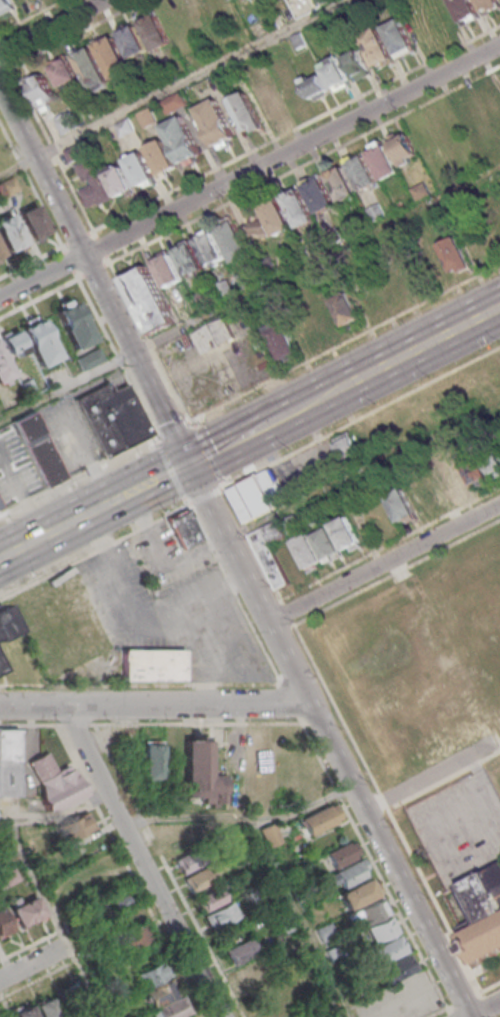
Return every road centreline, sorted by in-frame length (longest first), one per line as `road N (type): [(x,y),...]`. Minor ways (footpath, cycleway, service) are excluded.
road 1 (residential): [(499,52),(0,298)]
road 2 (tertiary): [(272,619),(472,1016)]
road 3 (tertiary): [(0,82),(191,463)]
road 4 (residential): [(225,1016),(68,706)]
road 5 (residential): [(314,704),(0,707)]
road 6 (trunk): [(499,308),(252,432)]
road 7 (residential): [(499,503),(272,619)]
road 8 (tertiary): [(191,463),(272,619)]
road 9 (trunk): [(131,493),(0,560)]

